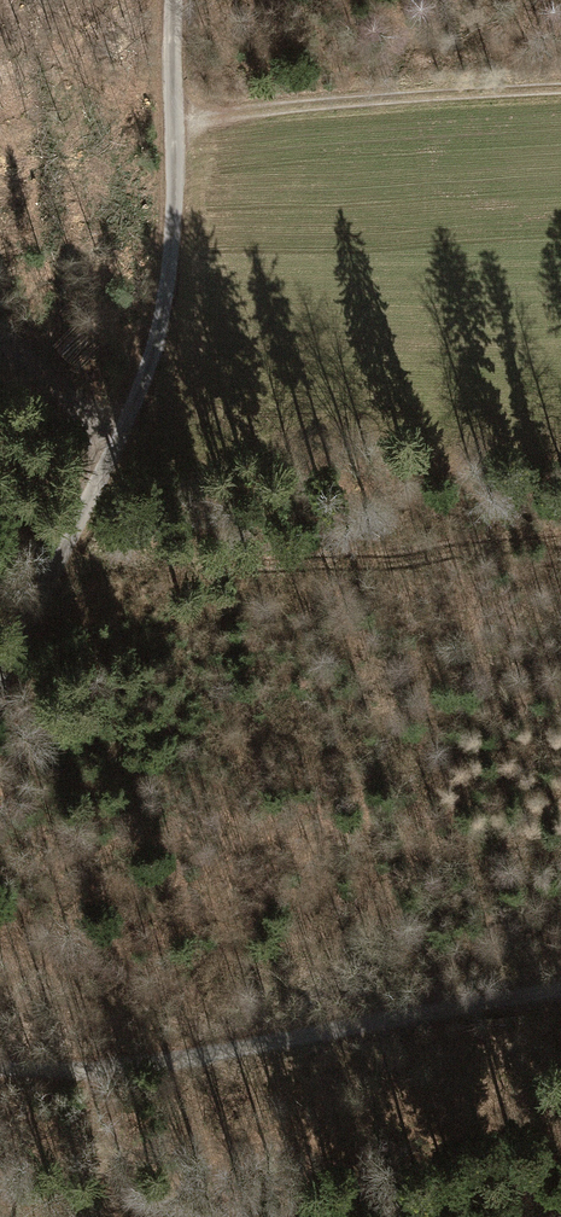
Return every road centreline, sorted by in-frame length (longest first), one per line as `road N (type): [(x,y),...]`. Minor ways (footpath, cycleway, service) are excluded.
road 1 (unclassified): [(0,689),(157,350),(182,137),(183,0)]
road 2 (track): [(0,1078),(50,1083),(560,987)]
road 3 (track): [(182,137),(215,116),(560,88)]

